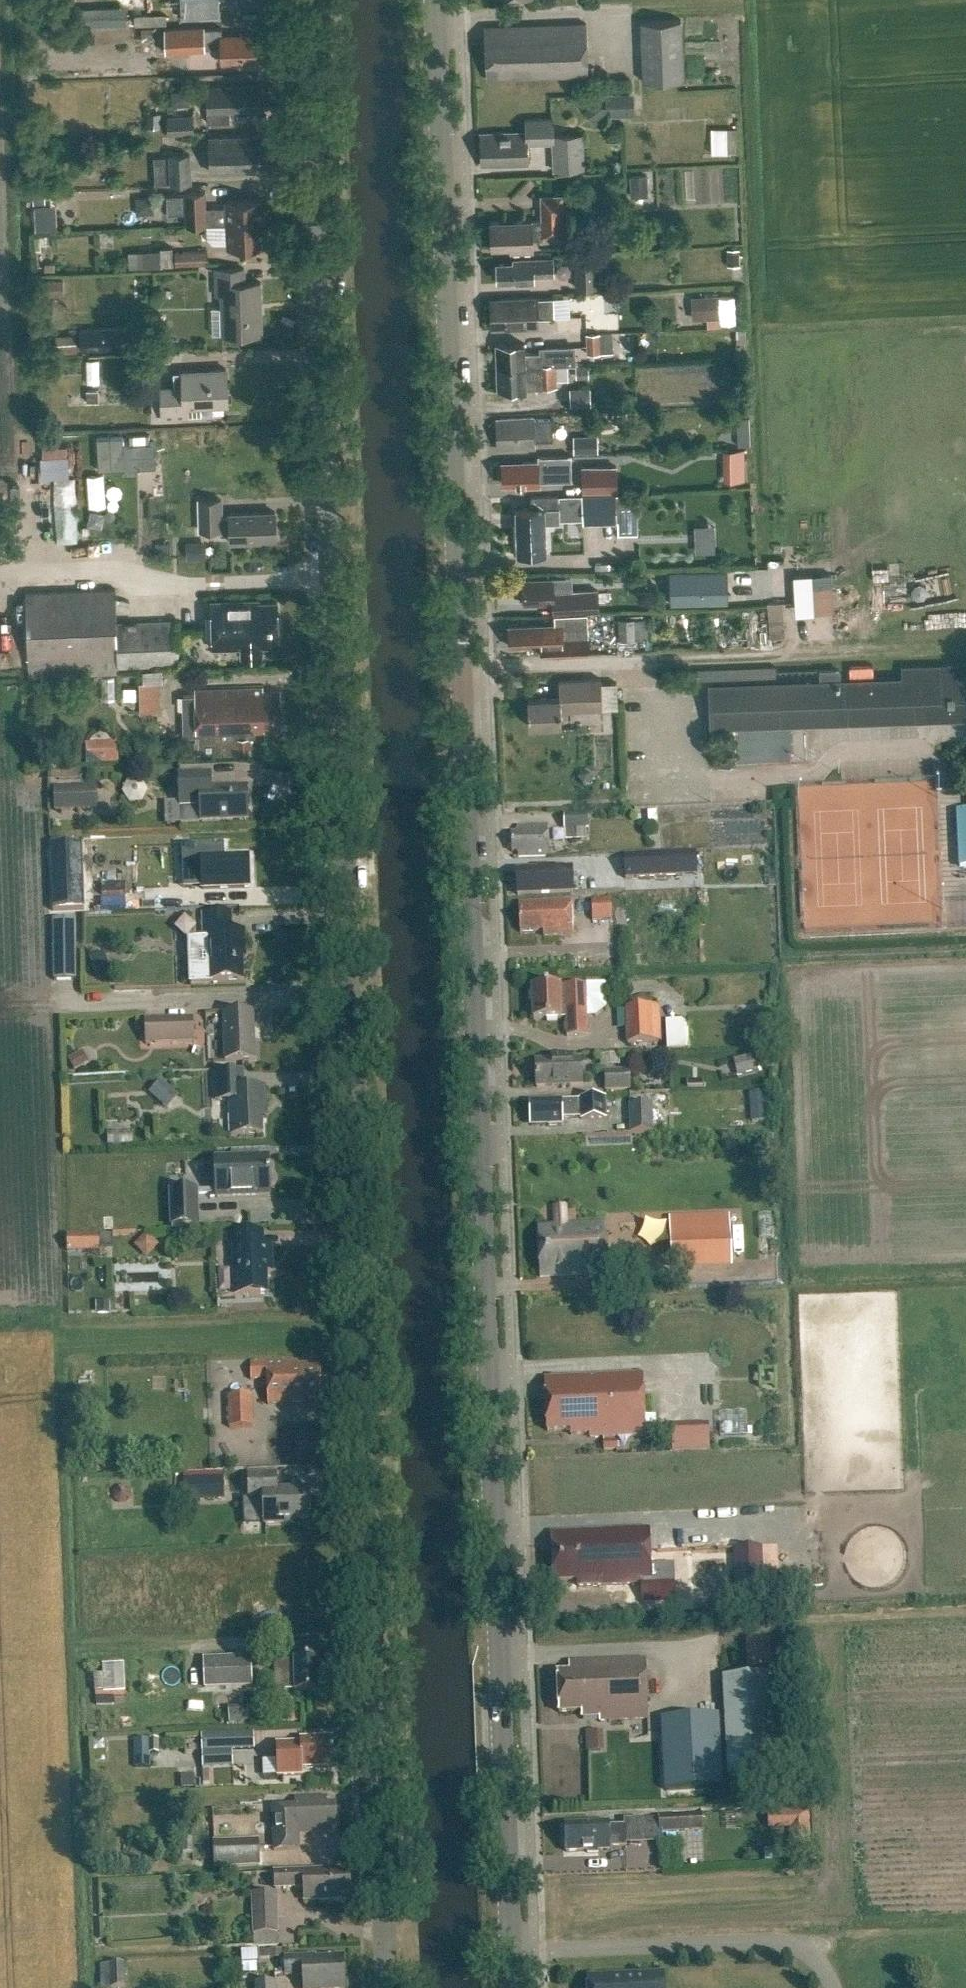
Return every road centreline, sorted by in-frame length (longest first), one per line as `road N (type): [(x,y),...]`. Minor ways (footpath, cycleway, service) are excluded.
road 1 (unclassified): [(387,1987),(310,0)]
road 2 (secondary): [(513,1952),(479,1276),(434,0)]
road 3 (unclassified): [(838,1987),(811,1943),(513,1952)]

